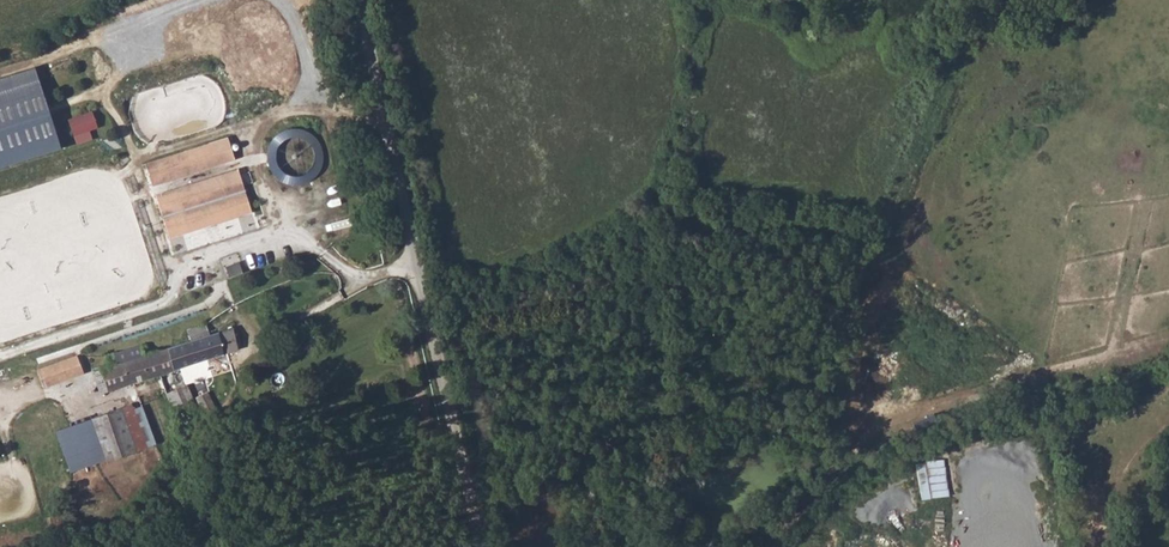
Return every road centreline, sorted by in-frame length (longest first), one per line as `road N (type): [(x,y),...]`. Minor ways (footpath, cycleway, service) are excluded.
road 1 (unclassified): [(480,546),(362,0)]
road 2 (track): [(776,546),(789,527),(861,474),(961,429),(1055,411),(1168,371)]
road 3 (track): [(113,546),(232,508),(238,546)]

